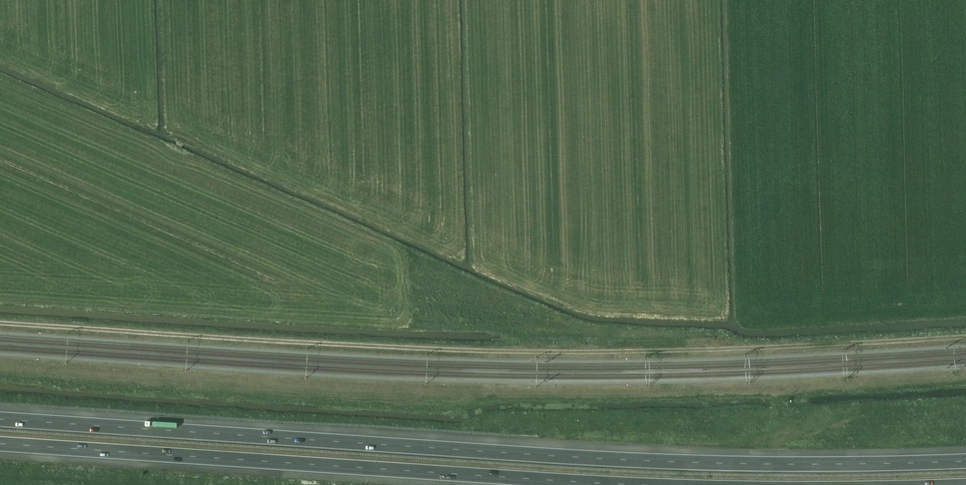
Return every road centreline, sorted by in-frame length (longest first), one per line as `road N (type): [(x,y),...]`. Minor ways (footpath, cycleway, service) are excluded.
road 1 (motorway): [(965,456),(742,464),(0,420)]
road 2 (motorway): [(0,444),(646,484)]

